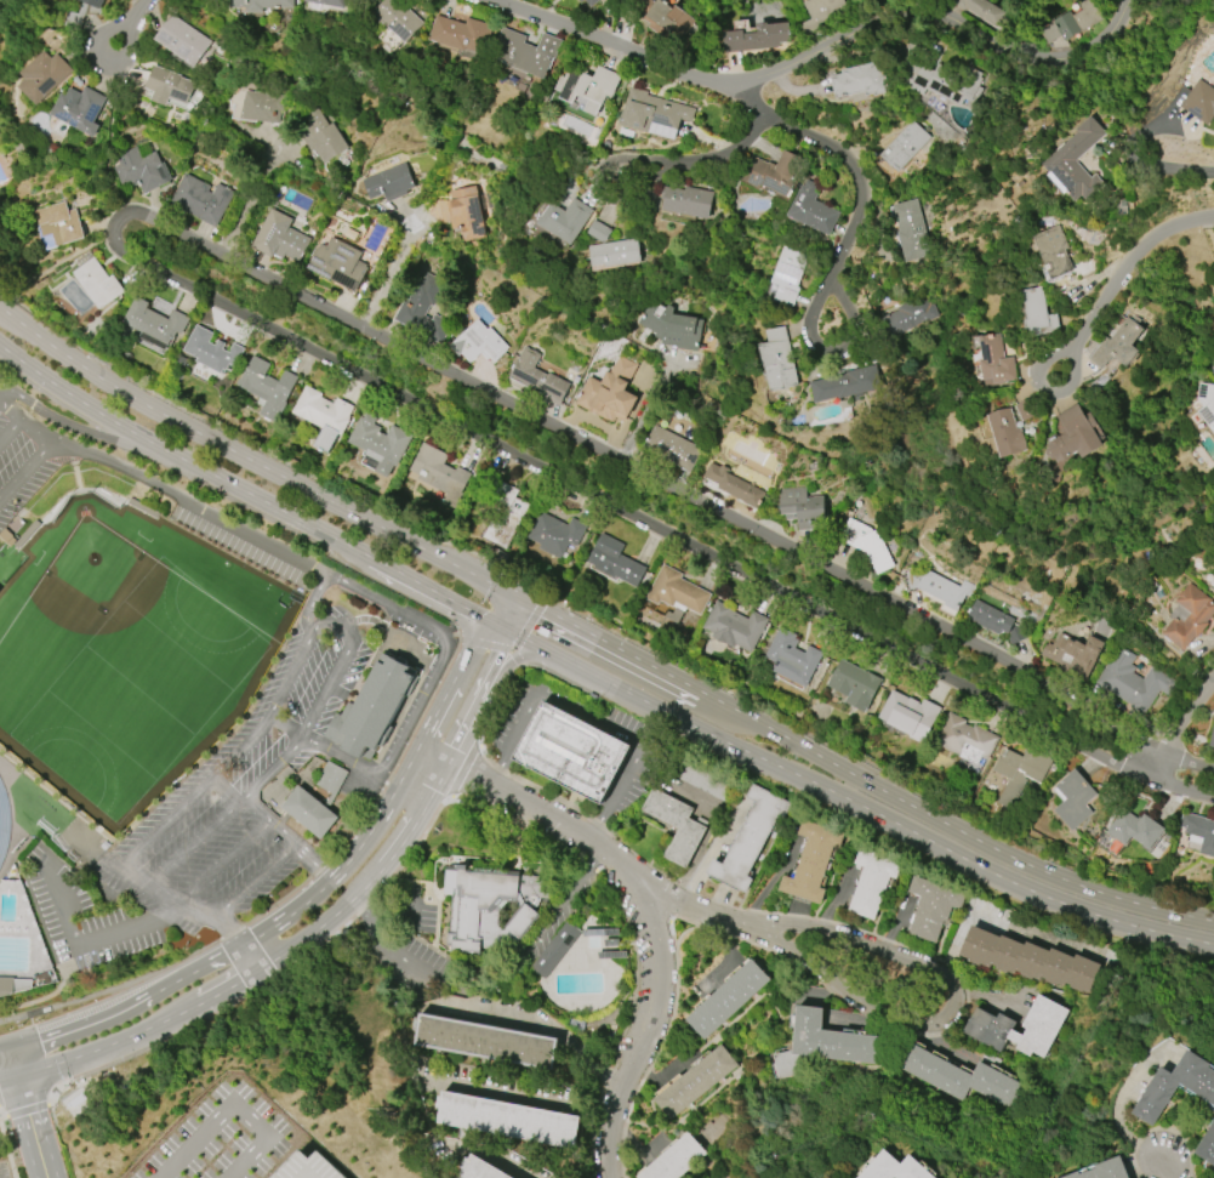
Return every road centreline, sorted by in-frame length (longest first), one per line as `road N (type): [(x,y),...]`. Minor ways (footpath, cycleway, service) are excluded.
road 1 (residential): [(116,220),(112,243),(125,255),(1144,776)]
road 2 (residential): [(1157,752),(999,658),(363,326),(138,212),(116,220)]
road 3 (primary): [(1213,923),(1032,870),(517,597)]
road 4 (primary): [(559,656),(1024,889),(1213,944)]
road 5 (residential): [(490,0),(716,81),(762,76),(904,12),(928,16),(993,51),(1065,58),(1106,36),(1127,0)]
road 6 (primary): [(517,597),(190,431),(0,310)]
road 7 (primary): [(0,348),(119,426),(501,626)]
road 8 (secondary): [(0,1080),(164,1021),(306,938),(392,858),(433,791),(433,756)]
road 9 (residential): [(712,918),(777,949),(896,1025),(937,1026),(953,1009),(956,995),(942,974),(907,954),(712,918)]
road 10 (secondary): [(433,756),(403,774),(335,877),(275,926),(121,1007),(0,1049)]
road 11 (residential): [(828,278),(854,325),(853,341),(837,352),(813,342),(808,329),(813,311),(859,209),(854,167),(725,81)]
road 12 (residential): [(609,1177),(609,1132),(649,1032),(660,973),(639,893),(608,853)]
road 13 (residential): [(608,853),(565,821),(433,756)]
road 14 (residential): [(1077,340),(1145,244),(1176,224),(1213,216)]
road 15 (residential): [(672,163),(611,161),(598,171),(595,187),(606,199),(625,200),(672,163)]
road 16 (residential): [(1077,340),(1039,364),(1044,389),(1071,383),(1077,340)]
road 17 (residential): [(608,853),(712,918)]
road 18 (residential): [(1213,678),(1144,776)]

